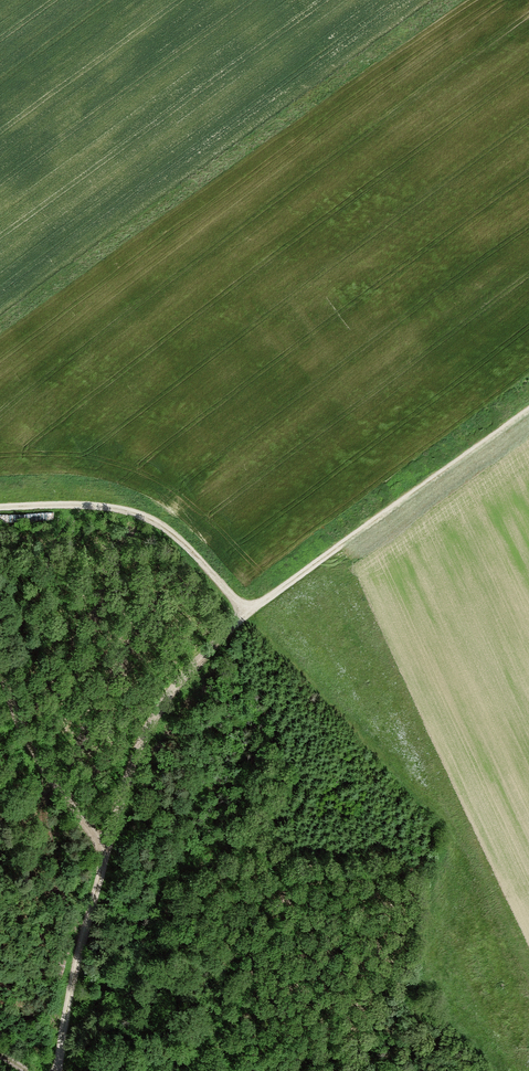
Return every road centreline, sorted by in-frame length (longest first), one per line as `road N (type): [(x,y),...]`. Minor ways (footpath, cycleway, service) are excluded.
road 1 (track): [(0,506),(81,503),(140,512),(177,536),(248,612),(159,706),(104,858)]
road 2 (track): [(62,1070),(73,973),(104,858),(19,727),(0,665)]
road 3 (track): [(528,409),(248,612)]

